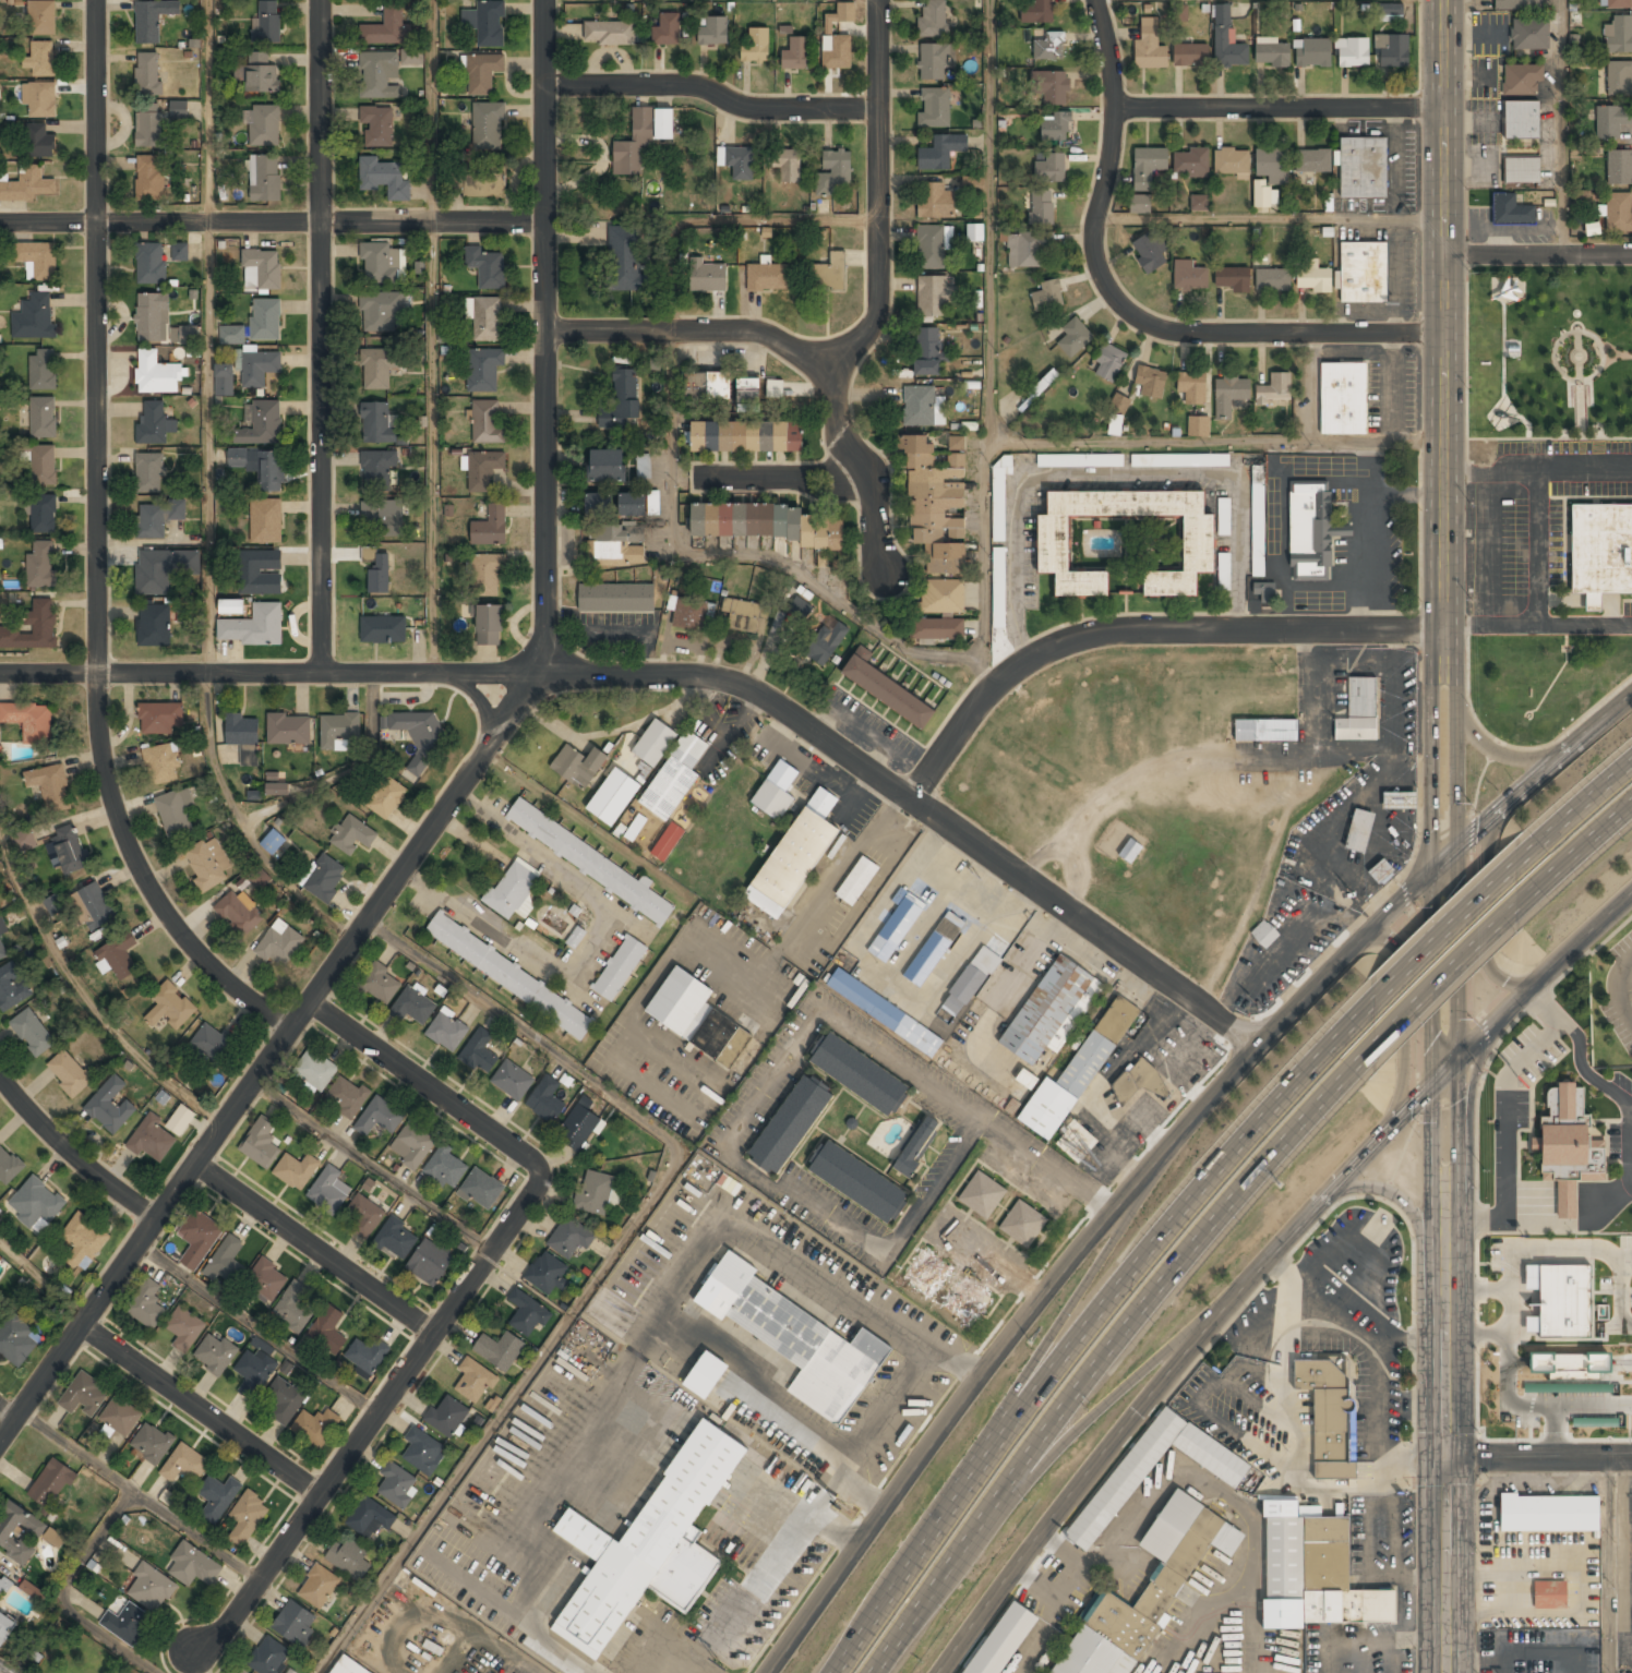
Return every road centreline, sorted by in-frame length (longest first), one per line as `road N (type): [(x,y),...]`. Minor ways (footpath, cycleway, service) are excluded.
road 1 (secondary): [(1446,1672),(1442,0)]
road 2 (tertiary): [(543,0),(542,661),(0,1438)]
road 3 (residential): [(1260,1049),(737,683),(693,675),(0,675)]
road 4 (secondary): [(1631,704),(1440,864),(1219,1094),(1036,1308),(773,1672)]
road 5 (residential): [(94,0),(100,758),(128,844),(173,927),(238,997),(288,1031)]
road 6 (secondary): [(947,1672),(1181,1363),(1306,1219),(1441,1071),(1631,898)]
road 7 (motorway): [(1383,988),(1165,1226),(838,1672)]
road 8 (motorway): [(883,1672),(1112,1352),(1384,1036)]
road 9 (residential): [(880,0),(885,310),(852,352),(827,370),(765,335),(727,329),(544,332)]
road 10 (residential): [(320,0),(321,676)]
road 11 (residential): [(1443,334),(1203,334),(1162,329),(1123,309),(1092,252),(1114,109),(1093,0)]
road 12 (residential): [(1441,624),(1118,628),(1070,639),(1005,674),(972,707),(911,802)]
road 13 (residential): [(537,1175),(228,1623),(190,1651)]
road 14 (residential): [(543,222),(0,223)]
road 15 (motorway): [(1219,1094),(996,1435),(980,1475)]
road 16 (residential): [(883,112),(764,116),(703,88),(543,85)]
road 17 (residential): [(1441,107),(1114,109)]
road 18 (motorway): [(988,1526),(1128,1391),(1224,1312)]
road 19 (residential): [(79,1326),(320,1494)]
road 20 (residential): [(194,1163),(431,1334)]
road 21 (residential): [(309,1001),(531,1162),(537,1175)]
road 22 (secondary): [(1515,802),(1485,872),(1486,950),(1505,983),(1543,982)]
road 23 (secondary): [(1389,1129),(1406,1074),(1405,1001),(1393,942),(1365,941)]
road 24 (residential): [(827,370),(844,404),(849,442),(872,479),(885,576)]
road 25 (residential): [(0,1078),(67,1151),(155,1220)]
road 26 (motorway): [(1526,843),(1383,988)]
road 27 (residential): [(872,479),(669,480)]
road 28 (motorway): [(1384,1036),(1528,899)]
road 29 (residential): [(1631,255),(1443,255)]
road 30 (residential): [(1631,1456),(1445,1456)]
road 31 (secondary): [(1330,1193),(1373,1184),(1394,1192),(1412,1206),(1442,1263)]
road 32 (secondary): [(1568,758),(1502,756),(1441,703)]
road 33 (motorway): [(1528,899),(1631,807)]
road 34 (motorway): [(1631,760),(1526,843)]

